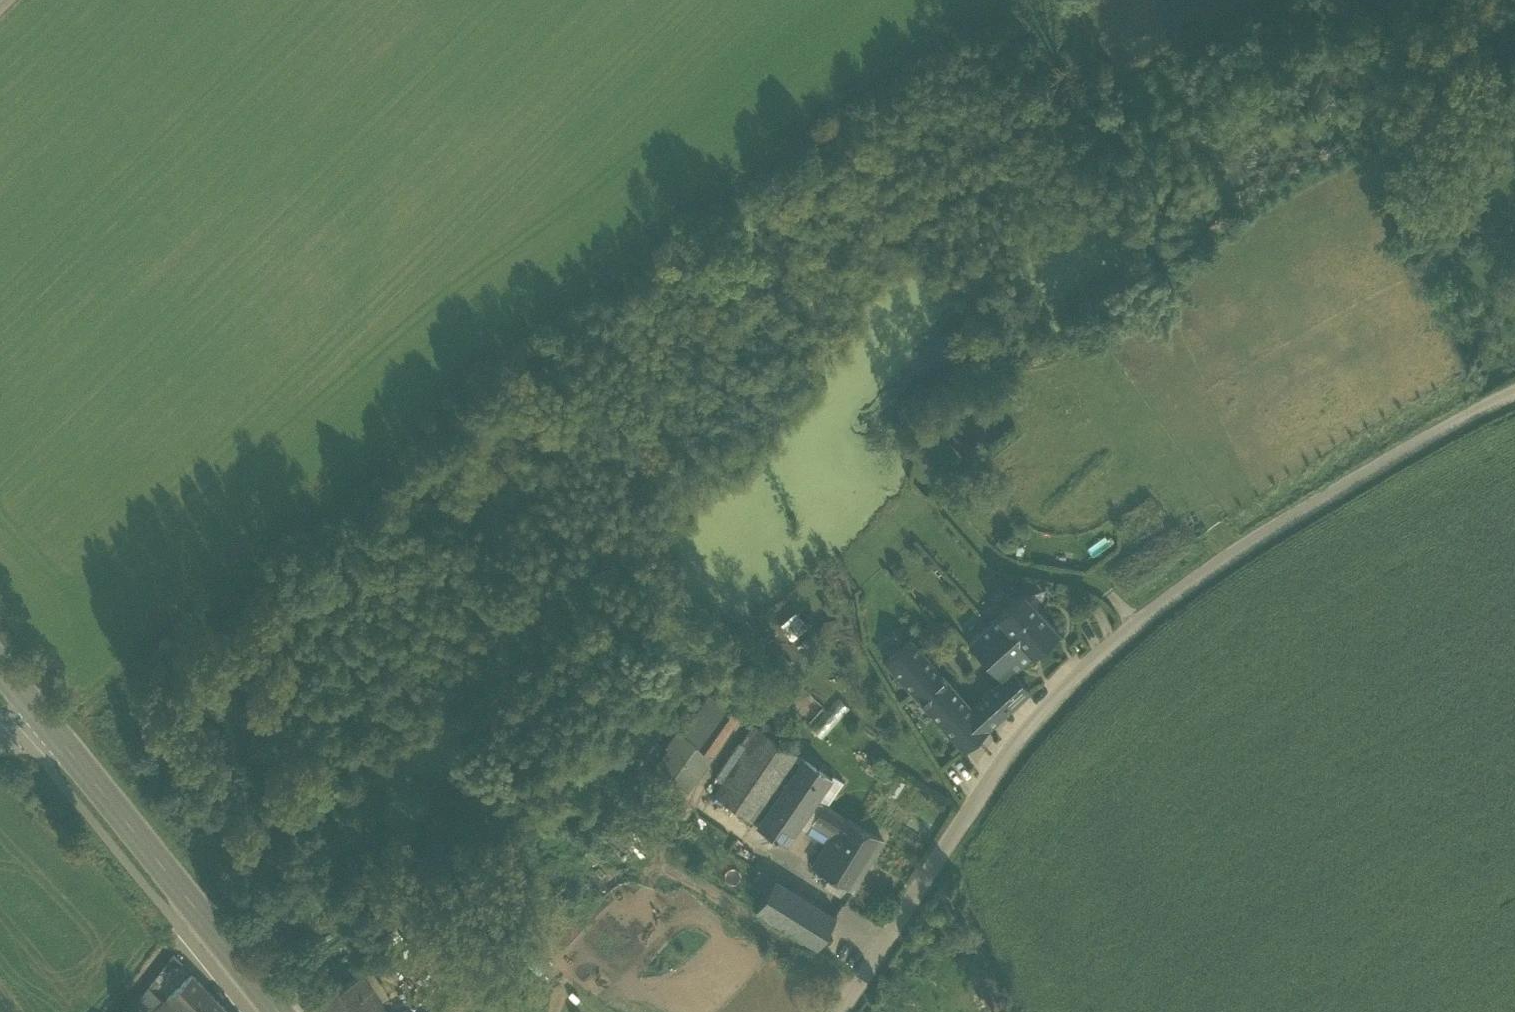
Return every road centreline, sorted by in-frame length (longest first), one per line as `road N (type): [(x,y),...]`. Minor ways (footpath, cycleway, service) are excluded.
road 1 (unclassified): [(1514,396),(1213,562),(1050,692),(1022,724),(842,1011)]
road 2 (secondary): [(278,1011),(38,712)]

